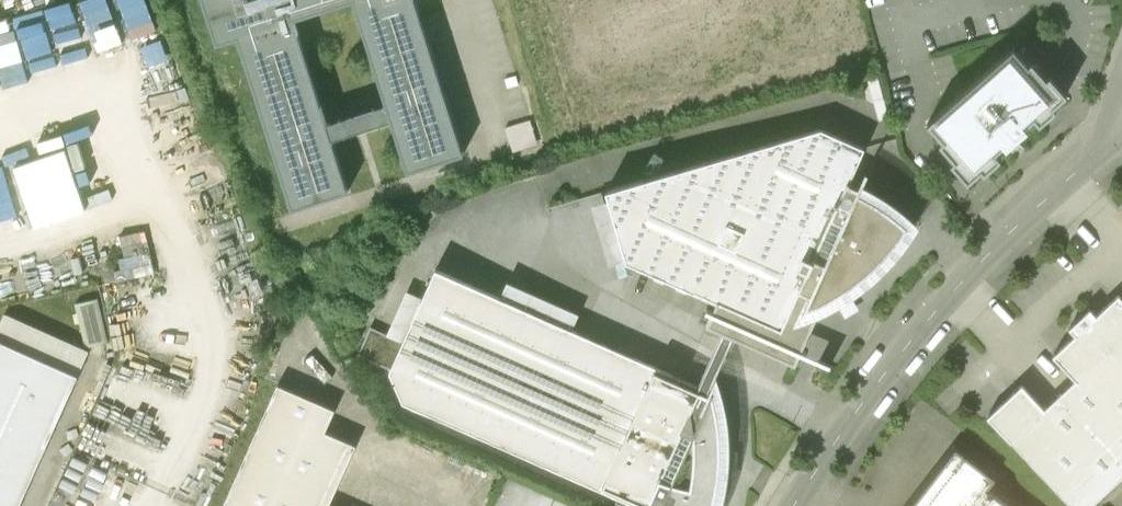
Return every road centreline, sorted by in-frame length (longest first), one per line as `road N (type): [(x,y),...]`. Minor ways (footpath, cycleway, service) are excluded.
road 1 (residential): [(1121,126),(913,338),(794,505)]

